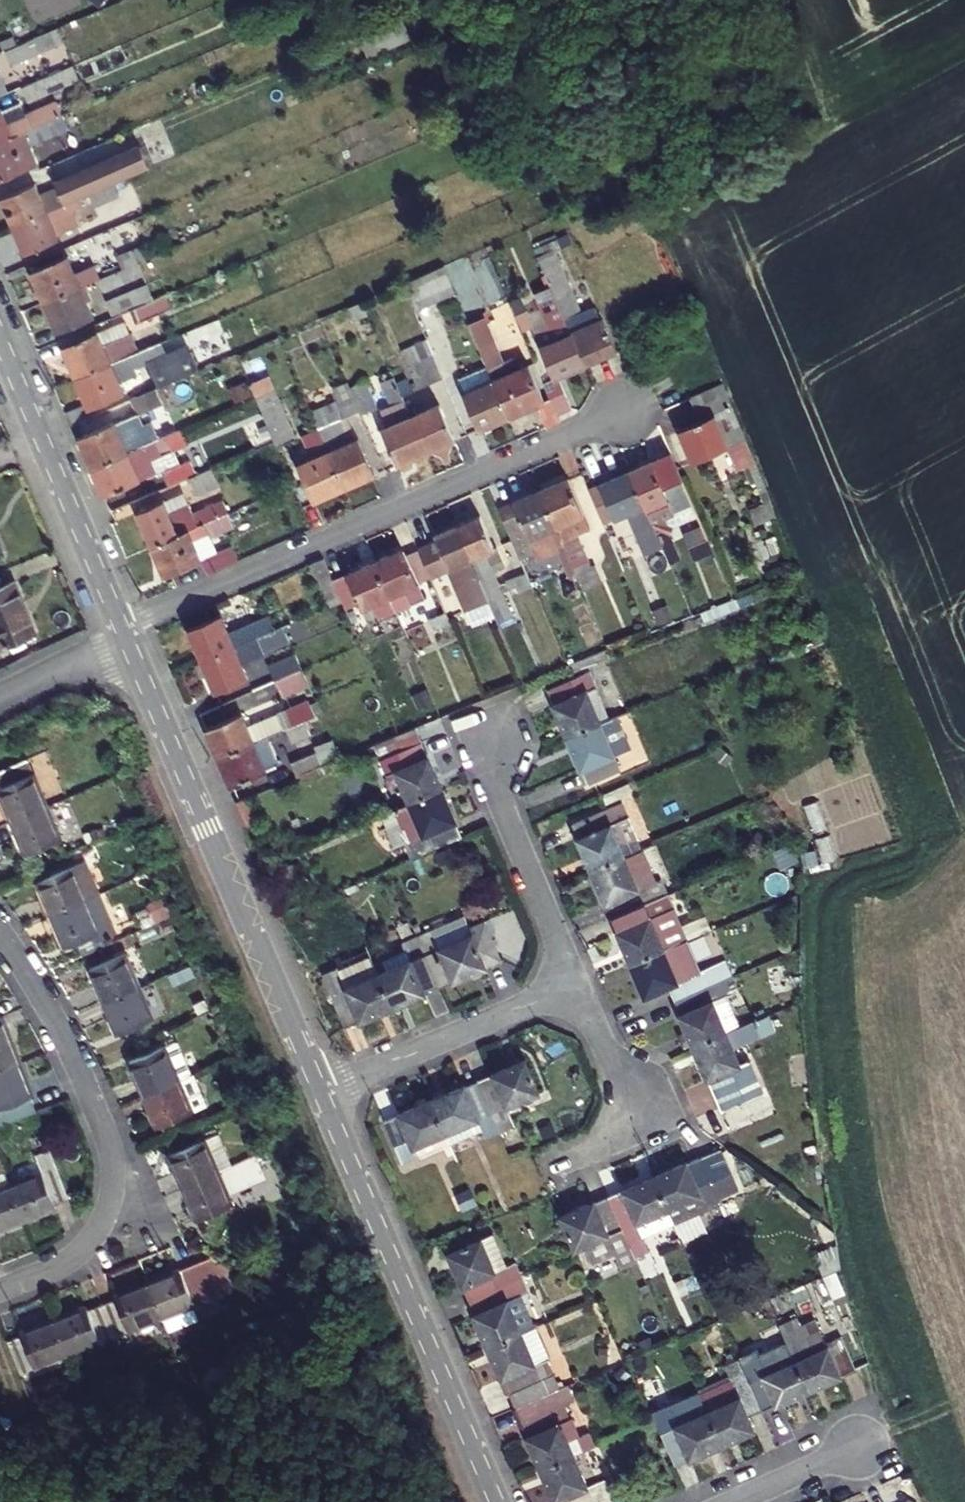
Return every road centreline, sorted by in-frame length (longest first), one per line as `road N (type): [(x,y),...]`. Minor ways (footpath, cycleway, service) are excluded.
road 1 (residential): [(123,632),(631,407)]
road 2 (tertiary): [(321,1093),(123,632)]
road 3 (tertiary): [(497,1501),(321,1093)]
road 4 (residential): [(0,1290),(79,1255),(107,1211),(113,1177),(108,1140),(74,1061),(0,936)]
road 5 (residential): [(321,1093),(578,984)]
road 6 (residential): [(477,745),(578,984)]
road 7 (tertiary): [(123,632),(43,443)]
road 8 (track): [(0,1338),(64,1501)]
road 9 (residential): [(578,984),(638,1125)]
road 10 (residential): [(123,632),(109,647),(0,699)]
road 11 (residential): [(735,1501),(858,1447)]

